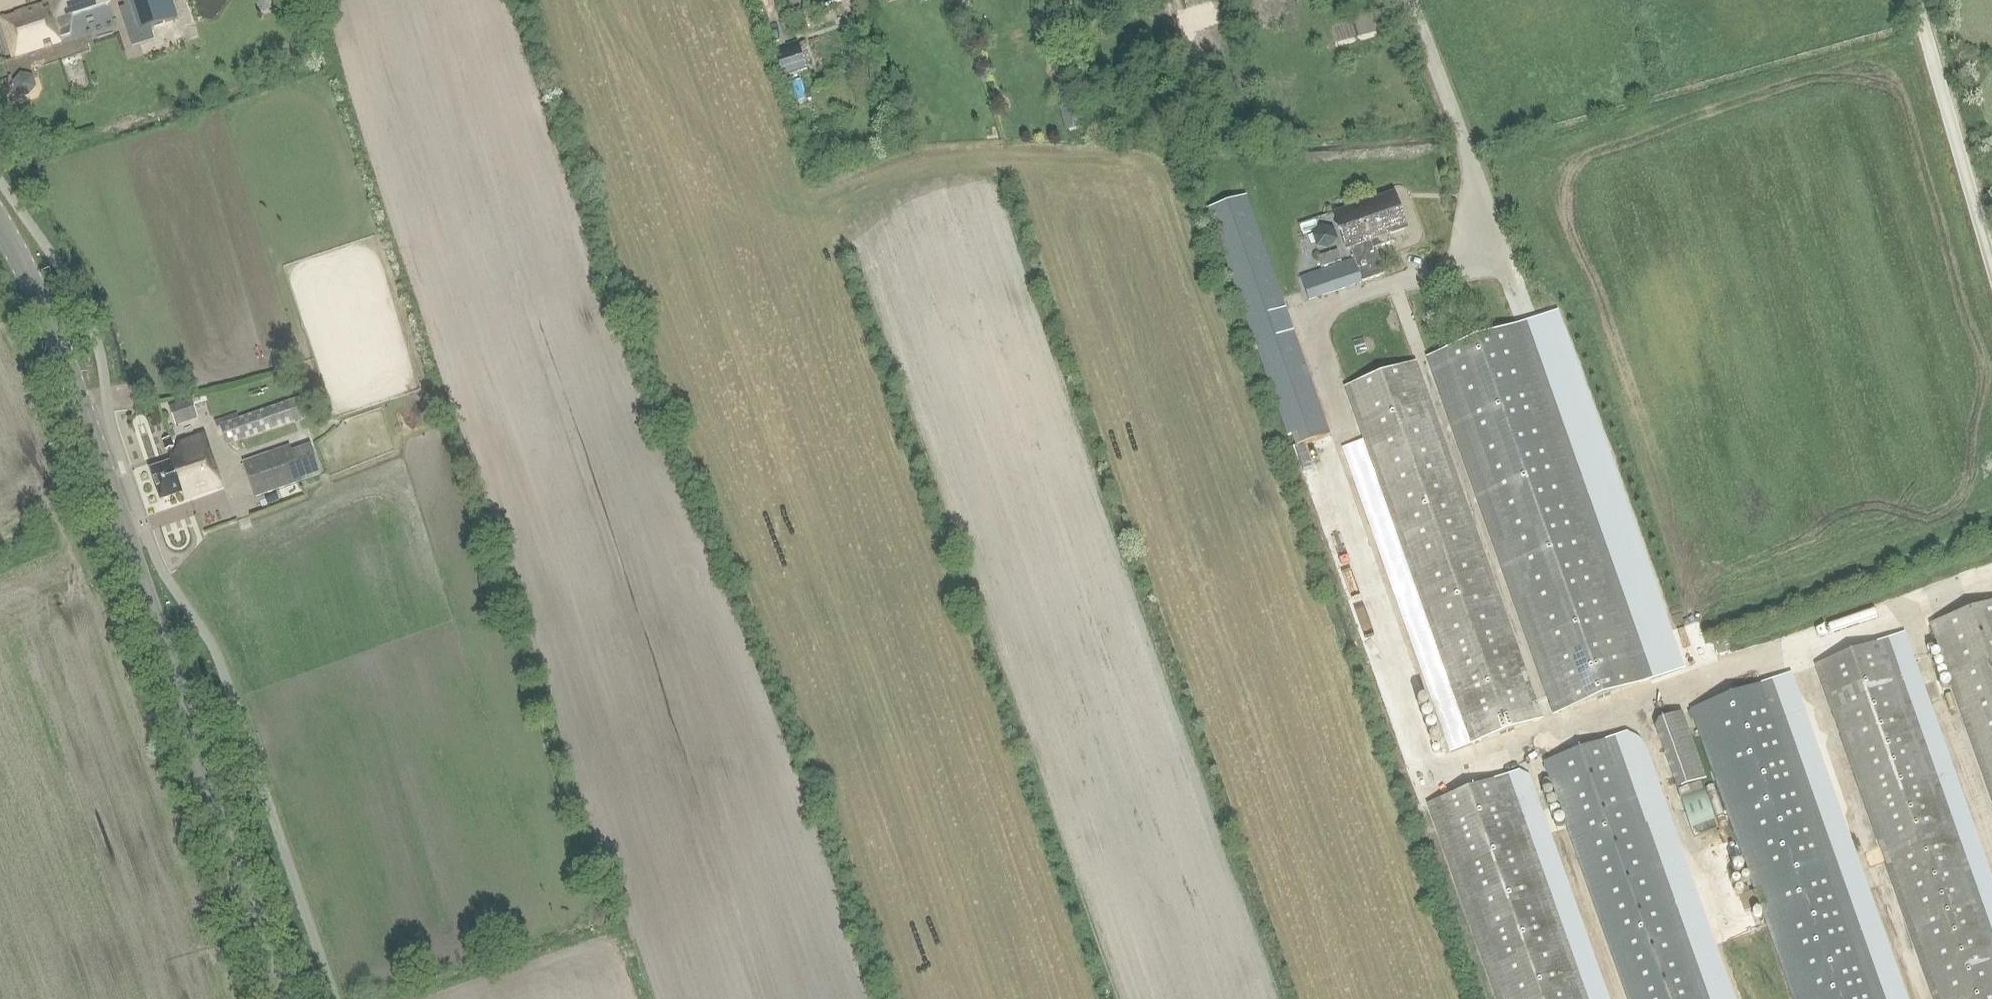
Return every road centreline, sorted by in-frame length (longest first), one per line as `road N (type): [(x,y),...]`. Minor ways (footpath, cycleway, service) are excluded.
road 1 (tertiary): [(282,998),(38,291),(0,225)]

